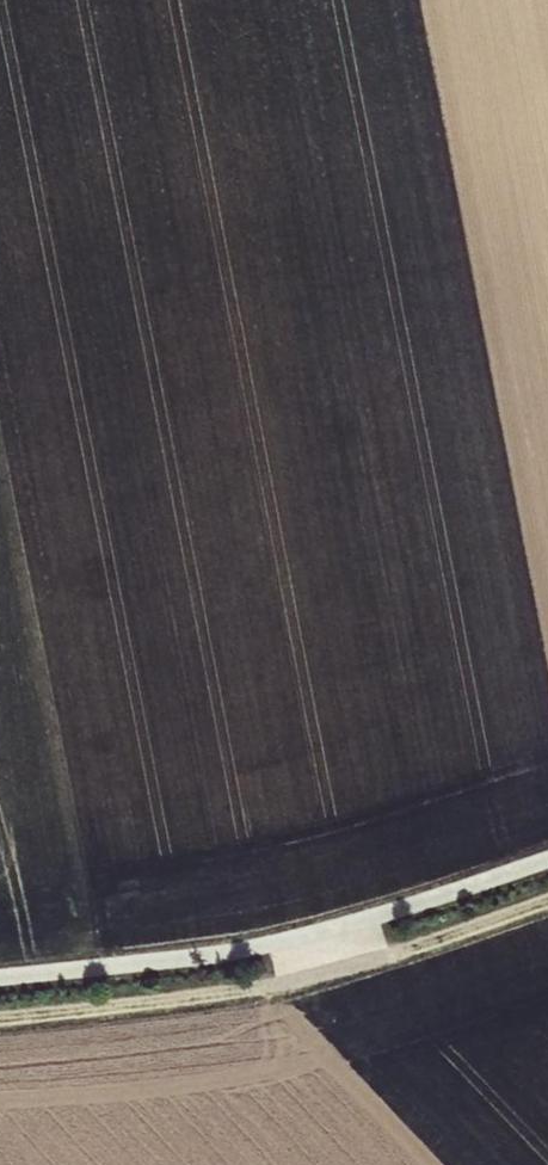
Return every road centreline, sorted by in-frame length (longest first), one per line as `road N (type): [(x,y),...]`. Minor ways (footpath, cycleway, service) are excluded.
road 1 (track): [(0,1018),(245,991),(398,952),(547,899)]

